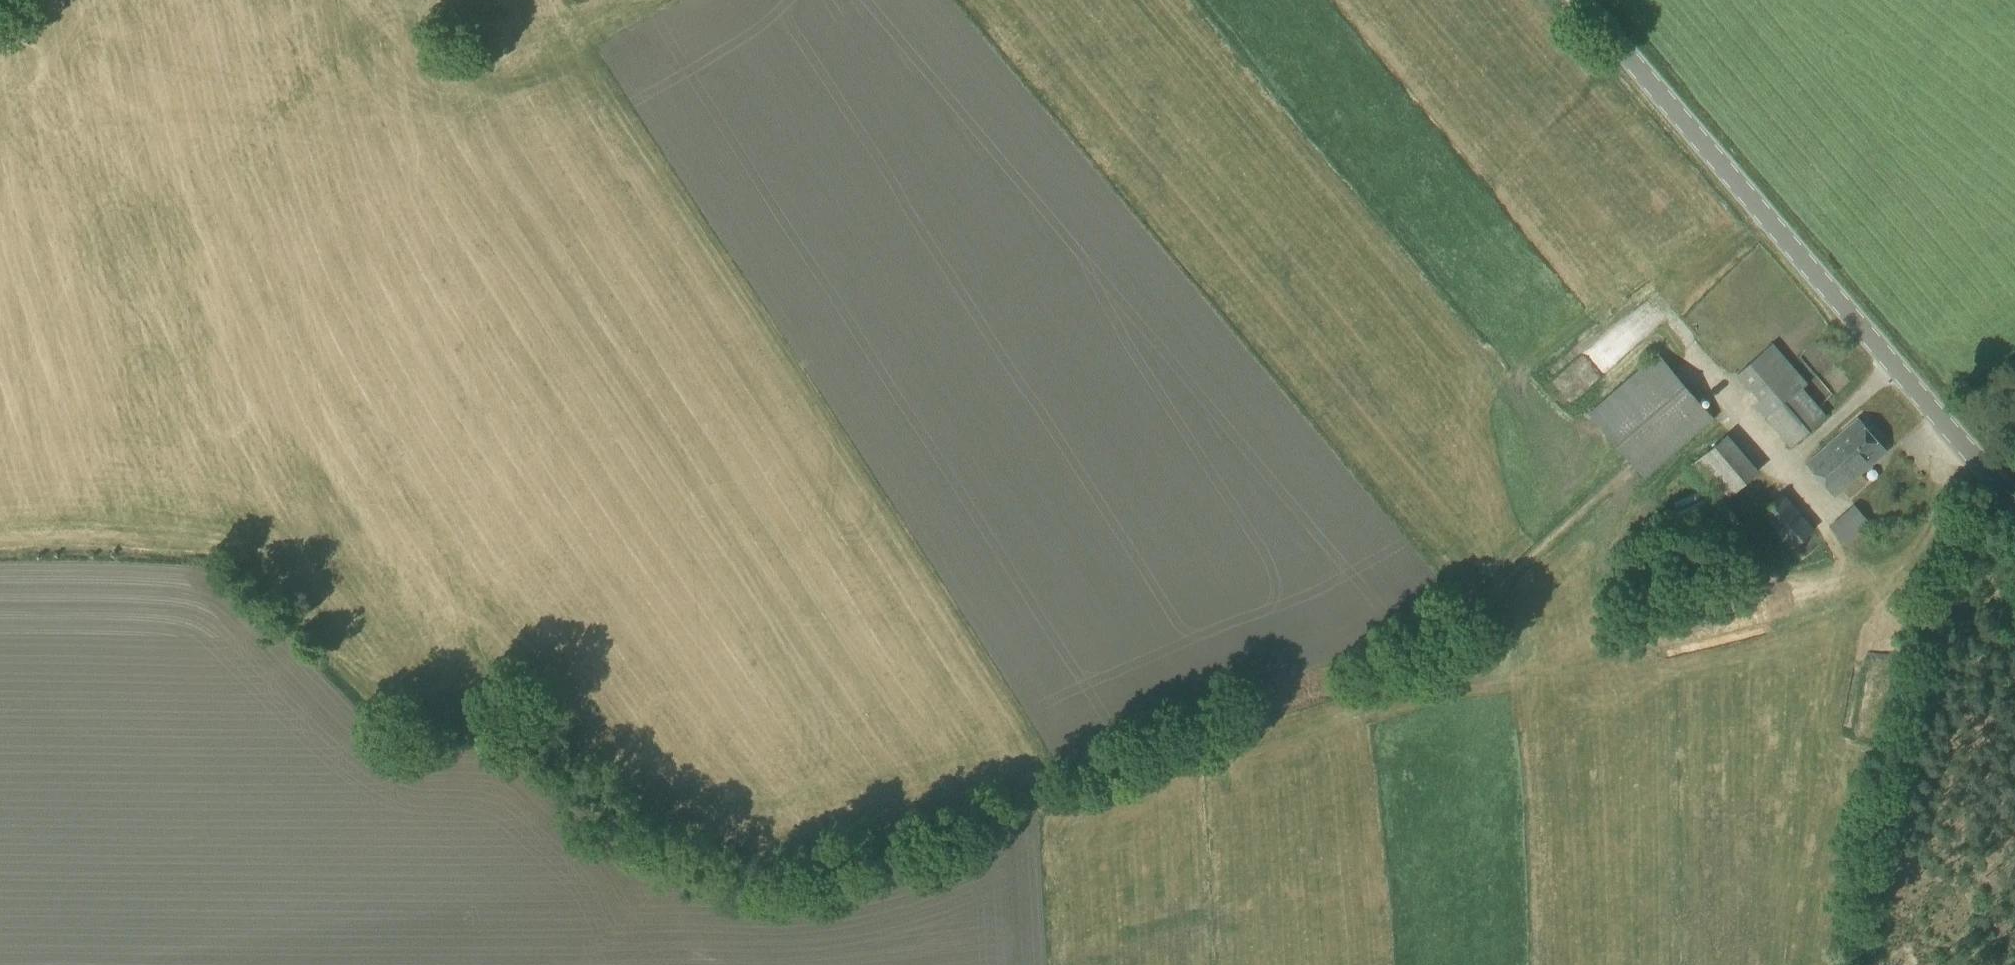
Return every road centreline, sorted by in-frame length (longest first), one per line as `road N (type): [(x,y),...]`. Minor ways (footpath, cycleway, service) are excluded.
road 1 (tertiary): [(2014,500),(1578,0)]

